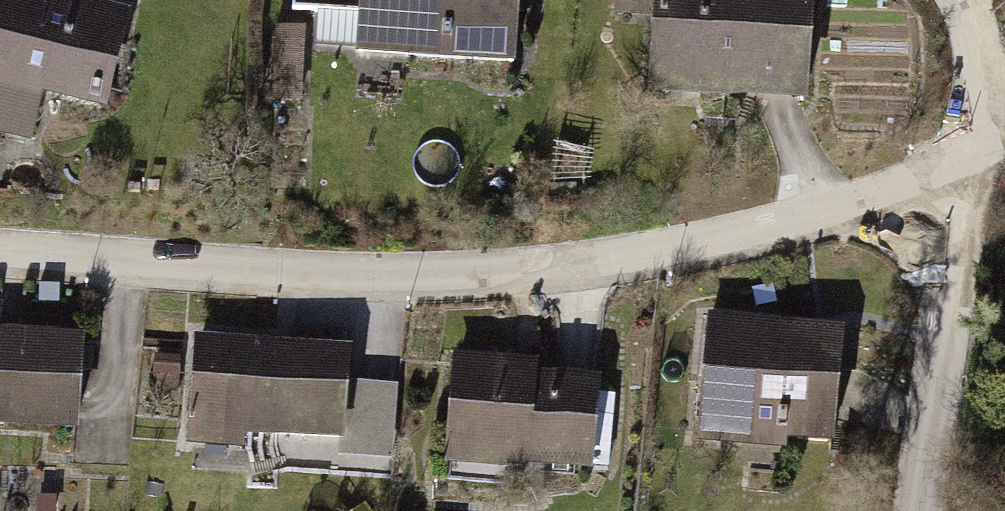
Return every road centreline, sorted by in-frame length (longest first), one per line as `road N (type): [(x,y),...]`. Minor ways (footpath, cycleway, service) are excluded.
road 1 (residential): [(0,251),(465,284),(851,200),(1004,132)]
road 2 (residential): [(928,510),(1004,139)]
road 3 (residential): [(1004,126),(965,0)]

